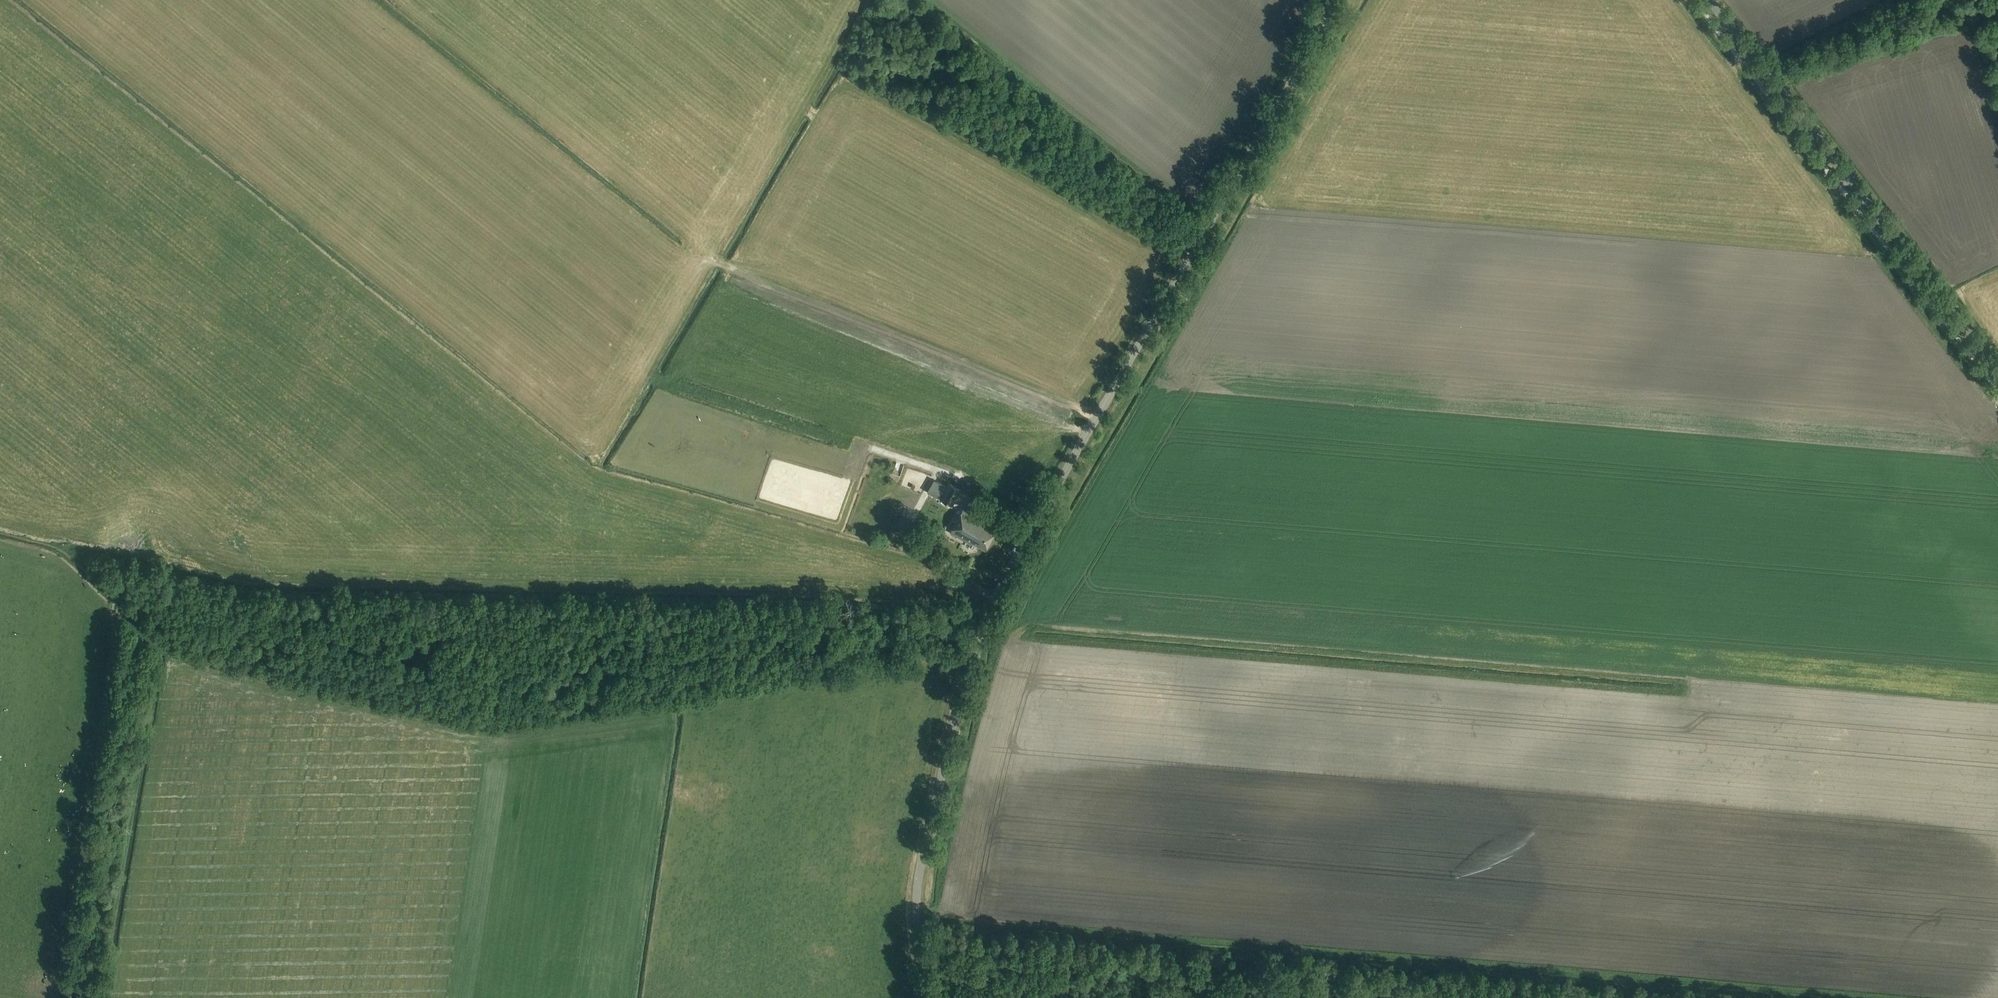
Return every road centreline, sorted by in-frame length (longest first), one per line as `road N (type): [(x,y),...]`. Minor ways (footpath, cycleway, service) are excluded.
road 1 (unclassified): [(927,997),(916,898),(966,673),(992,601),(1340,0)]
road 2 (tertiary): [(1710,0),(1997,369)]

